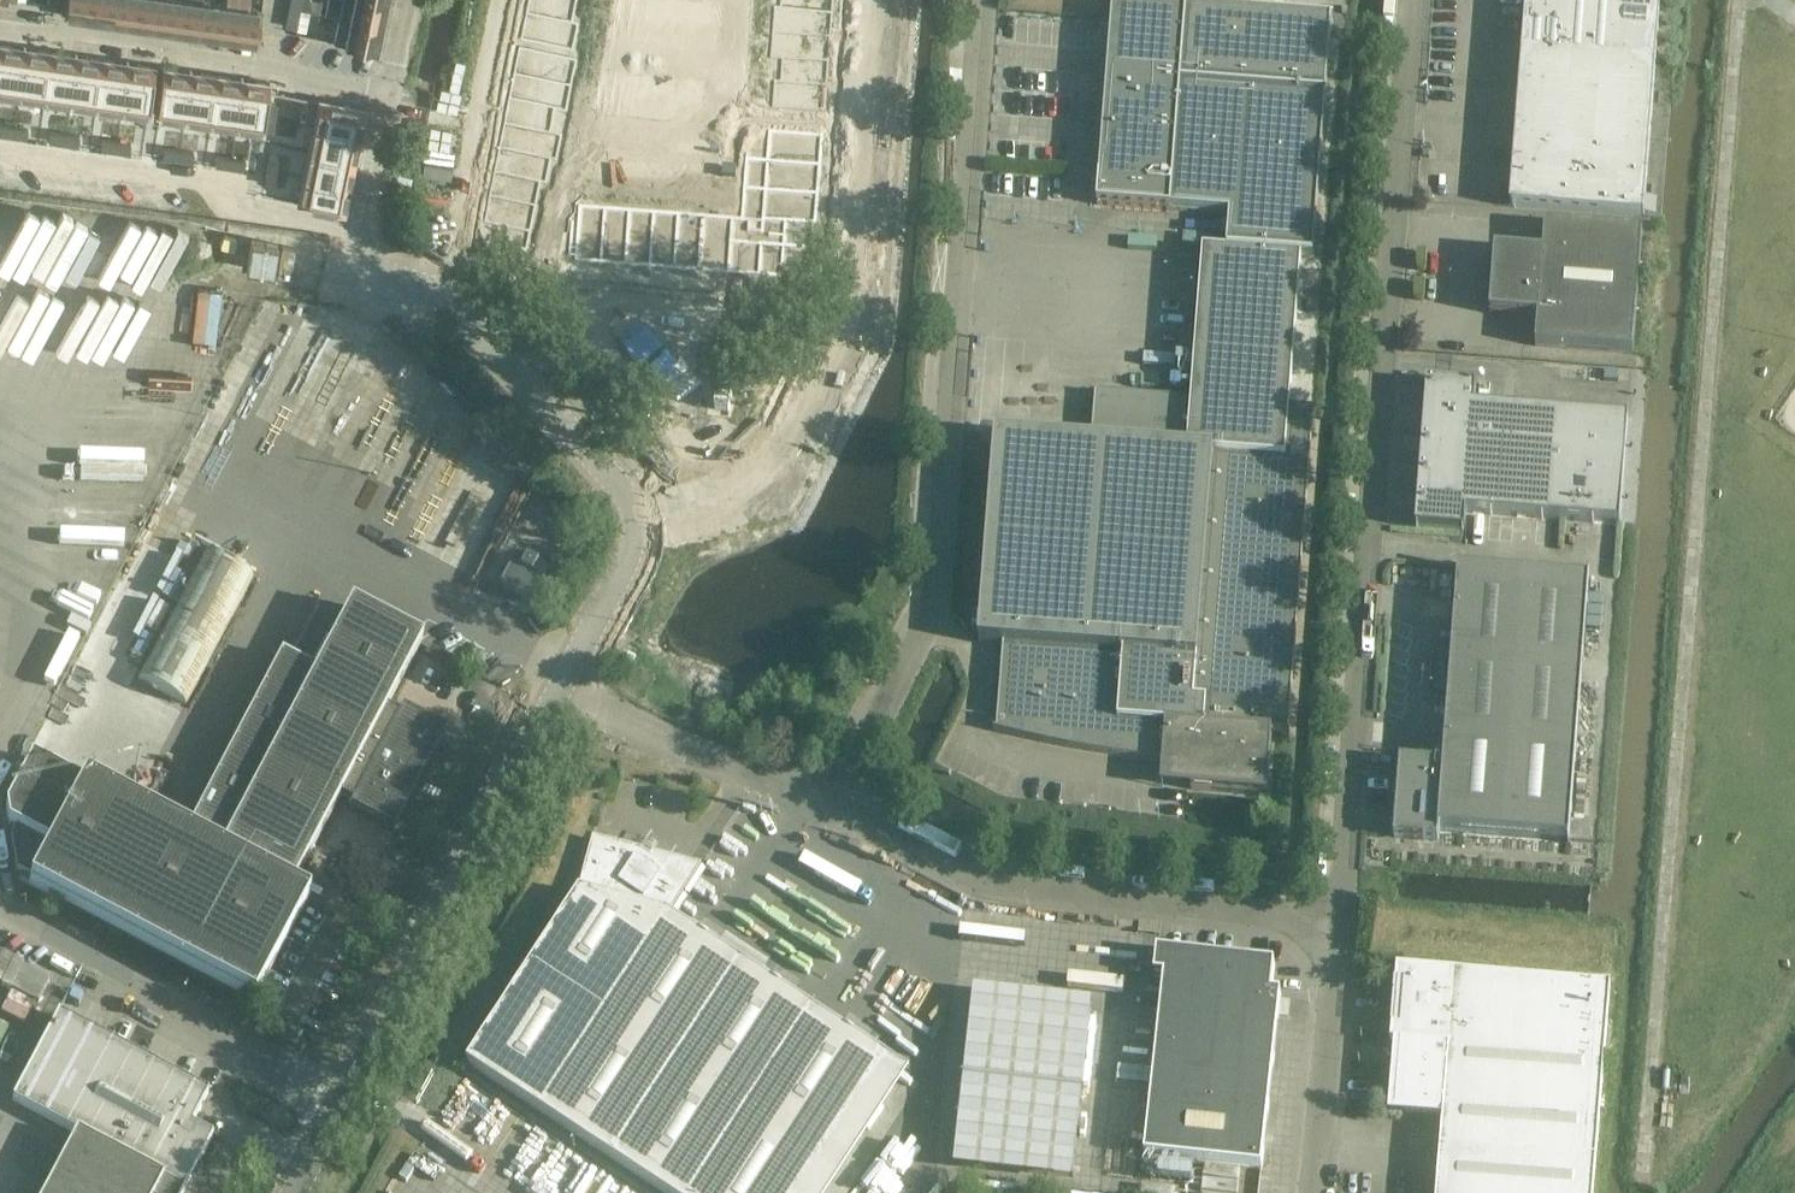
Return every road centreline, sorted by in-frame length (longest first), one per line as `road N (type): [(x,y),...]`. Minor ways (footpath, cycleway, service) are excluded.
road 1 (track): [(1643,1158),(1742,5),(1754,0)]
road 2 (unclassified): [(1338,922),(1412,0)]
road 3 (unclassified): [(828,799),(929,621),(983,0)]
road 4 (unclassified): [(566,678),(625,568),(636,517),(597,460),(451,304),(366,268),(362,229)]
road 5 (unclassified): [(293,1192),(566,678)]
road 6 (unclassified): [(1338,922),(983,877),(828,799)]
road 7 (residential): [(390,95),(291,69),(186,55),(157,42),(0,28)]
road 8 (residential): [(0,153),(222,184),(241,210),(362,229)]
road 9 (unclassified): [(828,799),(676,746),(566,678)]
road 10 (unclassified): [(1311,1192),(1338,922)]
road 11 (residential): [(456,254),(508,0)]
road 12 (unclassified): [(362,229),(390,95)]

